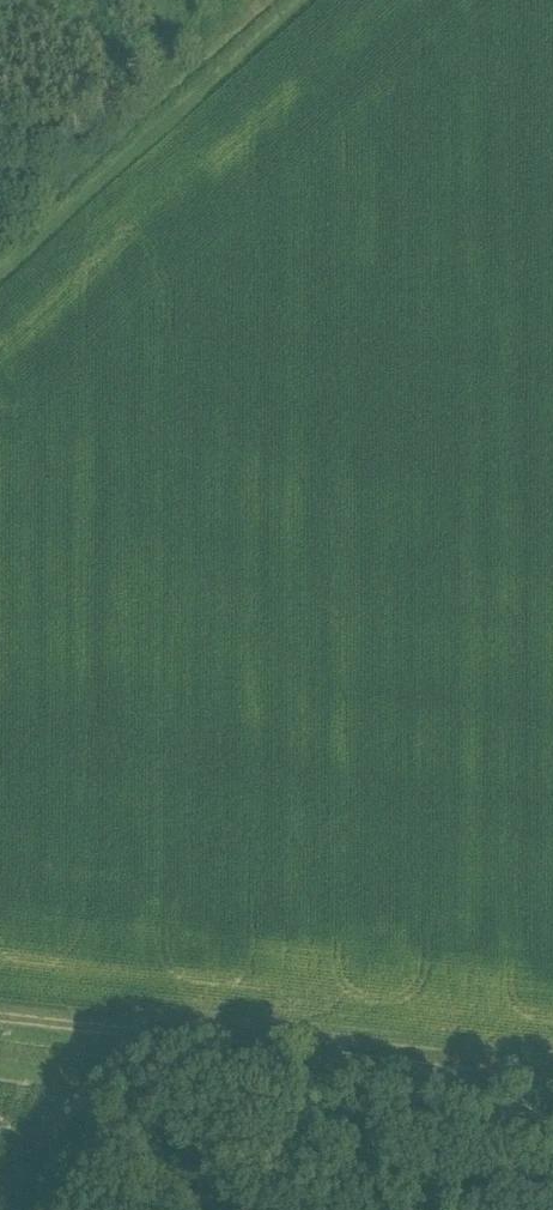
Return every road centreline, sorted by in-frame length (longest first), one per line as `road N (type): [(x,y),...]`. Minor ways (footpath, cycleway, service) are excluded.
road 1 (track): [(0,1005),(552,1069)]

